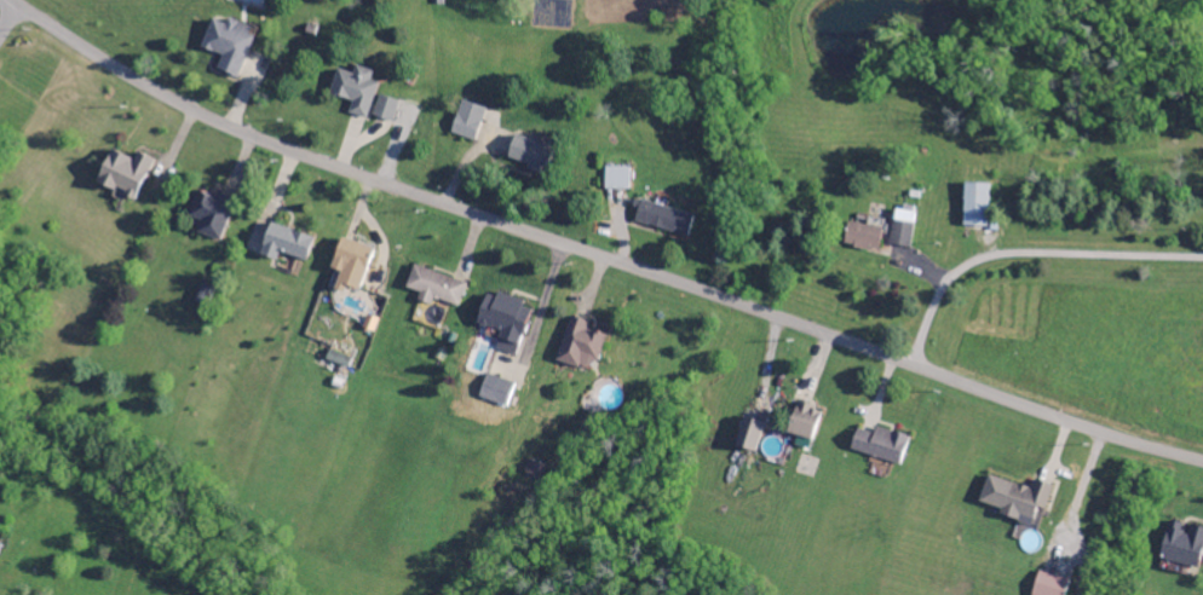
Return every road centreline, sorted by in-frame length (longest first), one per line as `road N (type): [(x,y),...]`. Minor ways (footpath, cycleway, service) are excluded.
road 1 (residential): [(1202,459),(278,144),(172,97),(16,0)]

